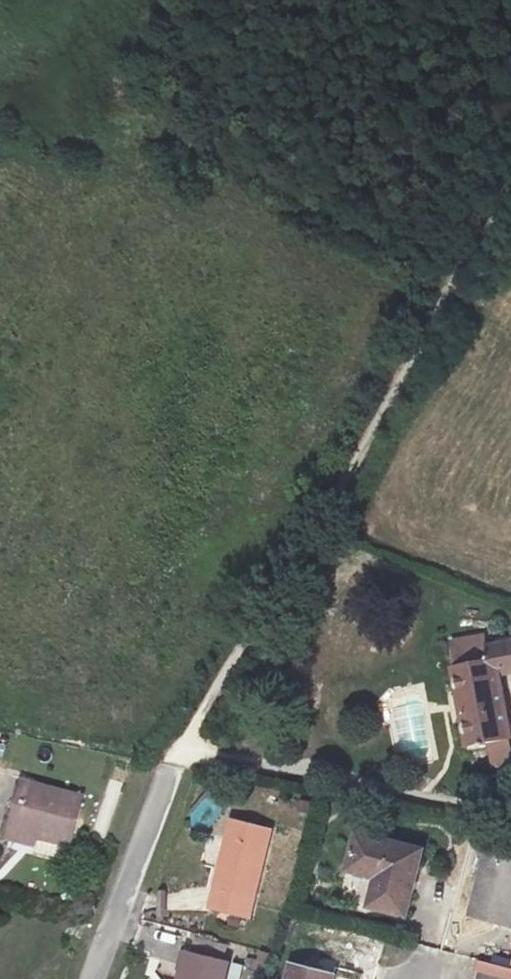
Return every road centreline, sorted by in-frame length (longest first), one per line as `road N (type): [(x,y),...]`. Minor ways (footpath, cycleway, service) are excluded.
road 1 (track): [(171,765),(510,190)]
road 2 (track): [(455,281),(316,215),(181,184)]
road 3 (residential): [(171,765),(97,978)]

